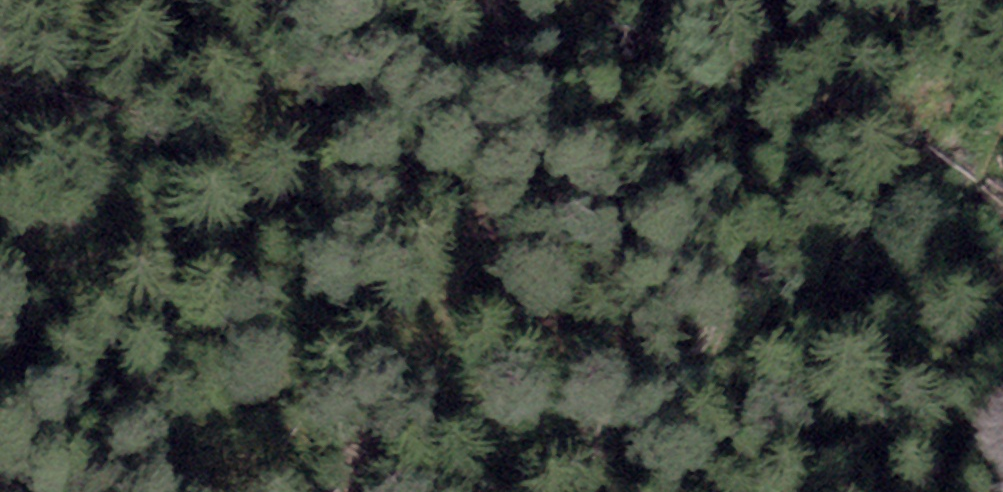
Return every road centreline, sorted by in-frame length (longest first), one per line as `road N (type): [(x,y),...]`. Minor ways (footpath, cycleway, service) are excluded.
road 1 (track): [(0,238),(37,263),(156,238),(200,249),(379,372),(449,398),(527,407),(644,394),(701,370),(726,331),(754,116),(783,0)]
road 2 (track): [(617,0),(600,200),(580,226),(545,237),(356,224),(273,206),(80,121),(38,122),(0,148)]
road 3 (track): [(1002,114),(935,281),(879,491)]

